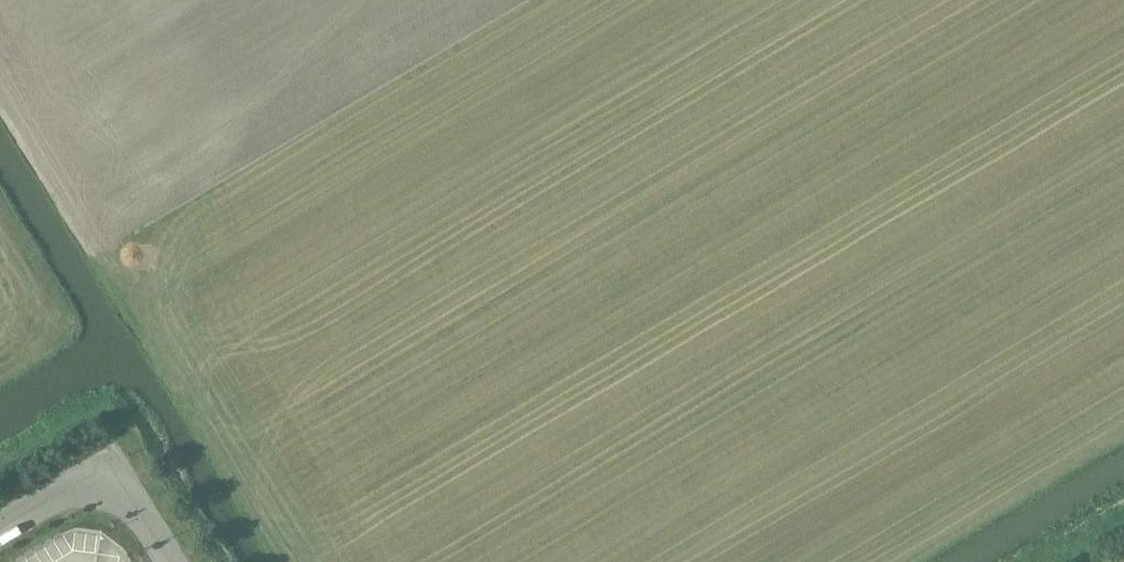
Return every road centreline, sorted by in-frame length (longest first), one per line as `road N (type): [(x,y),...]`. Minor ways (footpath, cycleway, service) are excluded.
road 1 (unclassified): [(169,561),(138,512),(91,488),(53,497),(0,529)]

